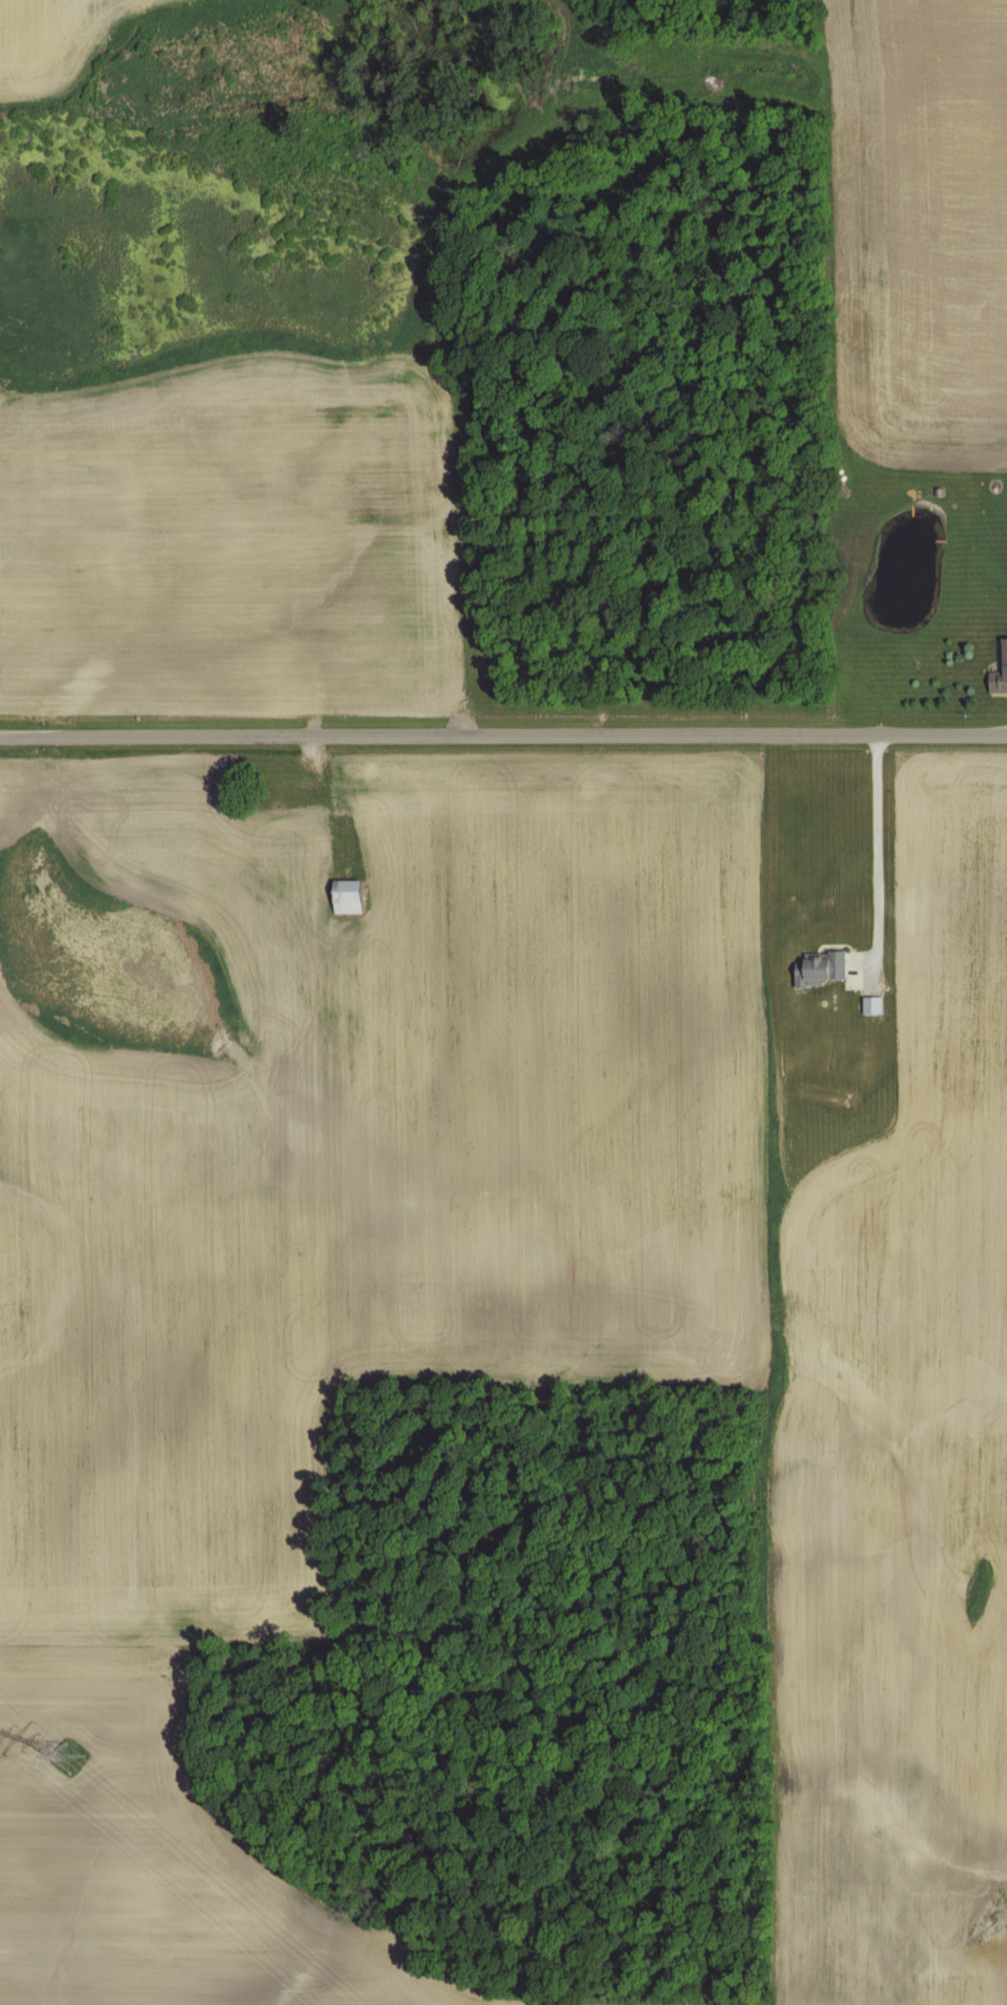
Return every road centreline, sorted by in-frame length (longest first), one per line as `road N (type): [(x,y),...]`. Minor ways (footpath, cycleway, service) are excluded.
road 1 (tertiary): [(0,728),(1006,726)]

